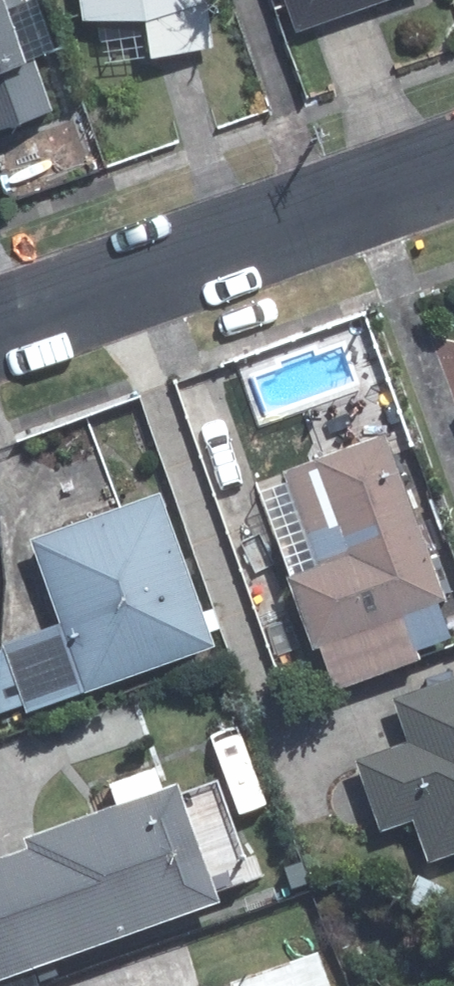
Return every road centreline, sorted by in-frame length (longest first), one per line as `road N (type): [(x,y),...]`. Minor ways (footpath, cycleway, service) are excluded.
road 1 (residential): [(453,162),(0,325)]

